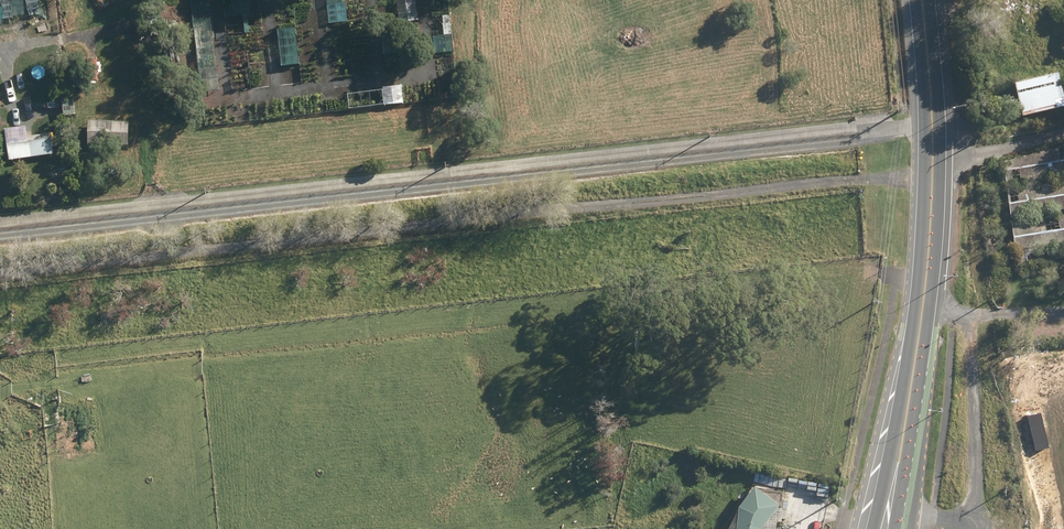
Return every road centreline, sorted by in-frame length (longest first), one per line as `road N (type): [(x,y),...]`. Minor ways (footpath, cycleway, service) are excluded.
road 1 (track): [(0,271),(933,178),(969,158),(1063,134)]
road 2 (track): [(933,130),(862,128),(0,222)]
road 3 (track): [(862,143),(0,238)]
road 4 (secondary): [(884,528),(930,247),(933,130),(922,0)]
road 5 (track): [(59,37),(94,49),(186,128),(219,140),(392,138),(496,168)]

